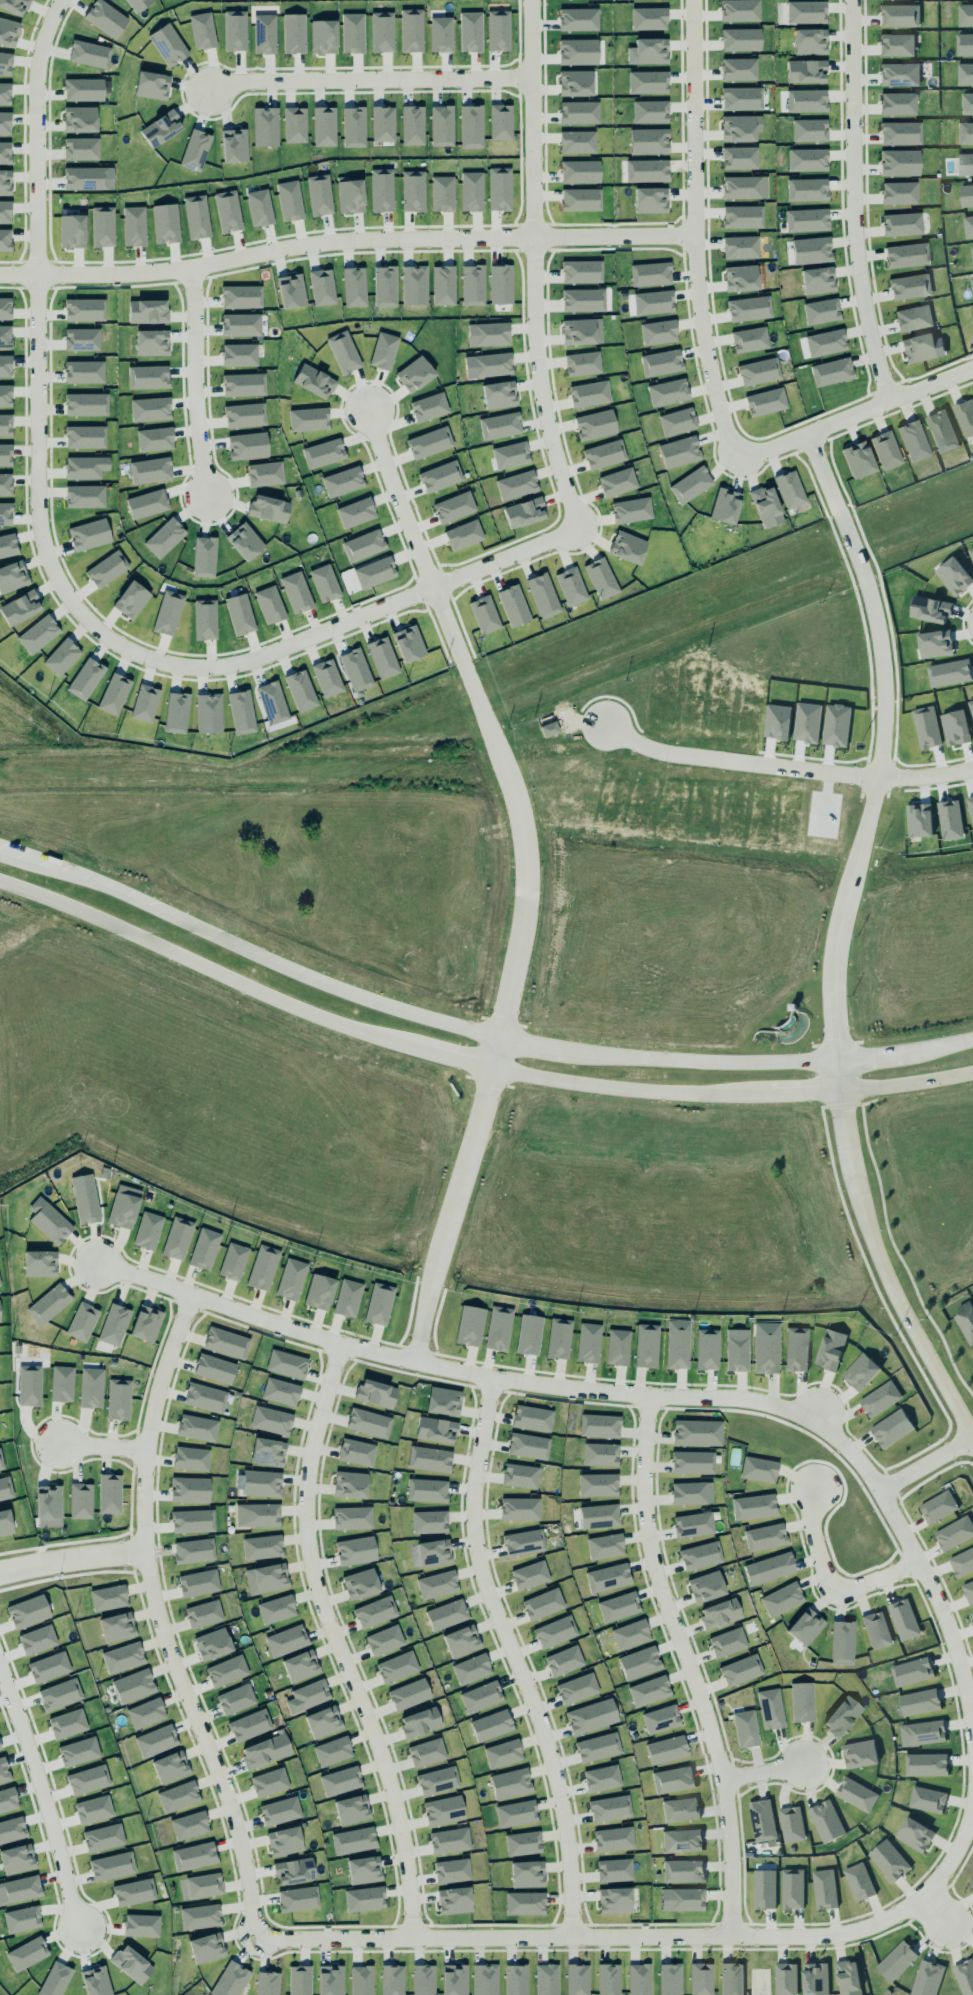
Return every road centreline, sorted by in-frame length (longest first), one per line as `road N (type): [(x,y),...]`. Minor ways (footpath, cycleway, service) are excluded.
road 1 (residential): [(56,0),(30,73),(30,485),(38,556),(79,621),(114,647),(195,671),(237,663),(566,531),(570,516),(534,404),(529,348),(525,0)]
road 2 (residential): [(96,1264),(341,1344),(493,1377),(755,1400),(812,1421),(861,1463),(918,1562),(963,1675),(972,1740)]
road 3 (tertiary): [(0,883),(366,1036),(559,1083),(674,1096),(775,1094),(972,1072)]
road 4 (tertiary): [(972,1043),(832,1062),(571,1054),(283,970),(88,884),(0,858)]
road 5 (residential): [(972,1796),(956,1848),(922,1894),(847,1932),(255,1939)]
road 6 (residential): [(688,236),(387,239),(186,269),(0,278)]
road 7 (residential): [(255,1939),(233,1816),(177,1672),(145,1549),(156,1398),(191,1295)]
road 8 (residential): [(495,1038),(520,898),(517,836),(362,409)]
road 9 (residential): [(832,1062),(827,967),(872,779),(878,677),(856,571),(802,436)]
road 10 (residential): [(414,1938),(388,1770),(328,1619),(306,1533),(313,1434),(341,1344)]
road 11 (residential): [(573,1937),(559,1785),(478,1562),(473,1497),(493,1377)]
road 12 (residential): [(731,1936),(722,1779),(649,1538),(648,1395)]
road 13 (residential): [(802,436),(754,456),(734,453),(722,440),(699,358),(688,236),(686,0)]
road 14 (residential): [(885,402),(862,331),(850,252),(846,0)]
road 15 (residential): [(597,728),(650,752),(872,779),(972,770)]
road 16 (tertiary): [(972,1438),(886,1276),(835,1090)]
road 17 (residential): [(415,1360),(495,1038)]
road 18 (residential): [(526,80),(238,84),(205,92)]
road 19 (residential): [(0,1679),(76,1930)]
road 20 (residential): [(186,269),(201,498)]
road 21 (residential): [(816,1489),(814,1533),(834,1594),(918,1562)]
road 22 (residential): [(802,436),(972,367)]
road 23 (residential): [(0,1575),(145,1549)]

